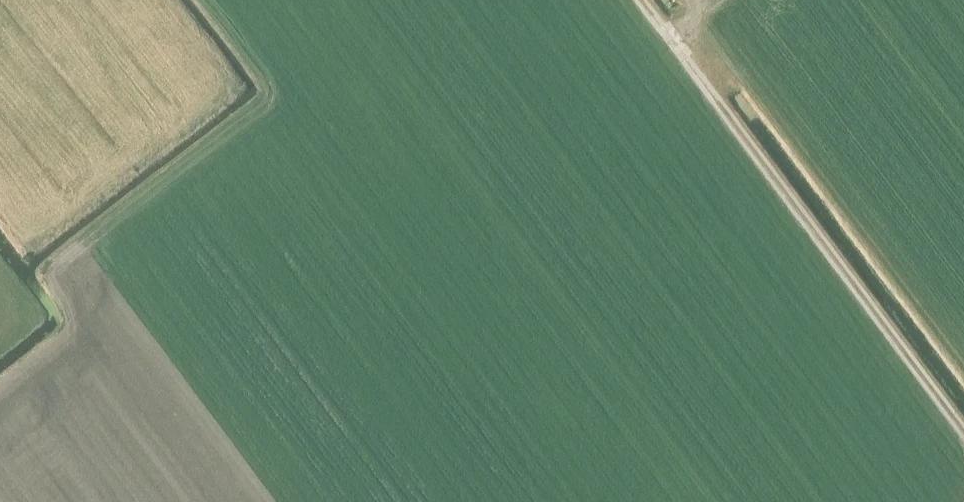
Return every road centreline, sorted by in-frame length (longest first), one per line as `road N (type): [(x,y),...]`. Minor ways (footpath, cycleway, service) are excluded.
road 1 (track): [(963,431),(643,0)]

